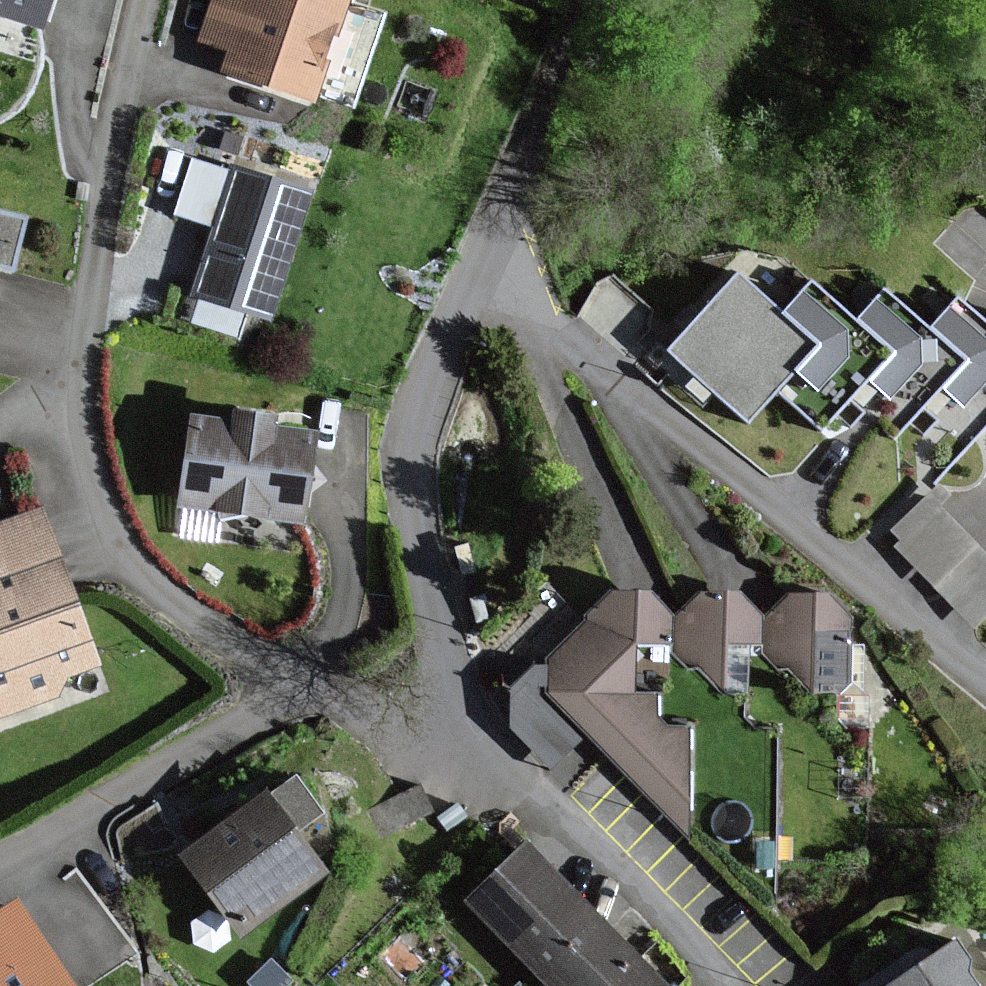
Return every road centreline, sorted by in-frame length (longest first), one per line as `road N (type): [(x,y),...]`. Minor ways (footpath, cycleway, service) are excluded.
road 1 (residential): [(147,0),(76,387),(86,477),(105,529),(150,583),(297,683),(398,714),(463,711)]
road 2 (residential): [(985,679),(541,313),(478,272)]
road 3 (residential): [(463,711),(422,559),(411,471),(417,426),(478,272)]
road 4 (residential): [(724,985),(648,898),(494,763),(463,711)]
road 5 (residential): [(478,272),(600,0)]

